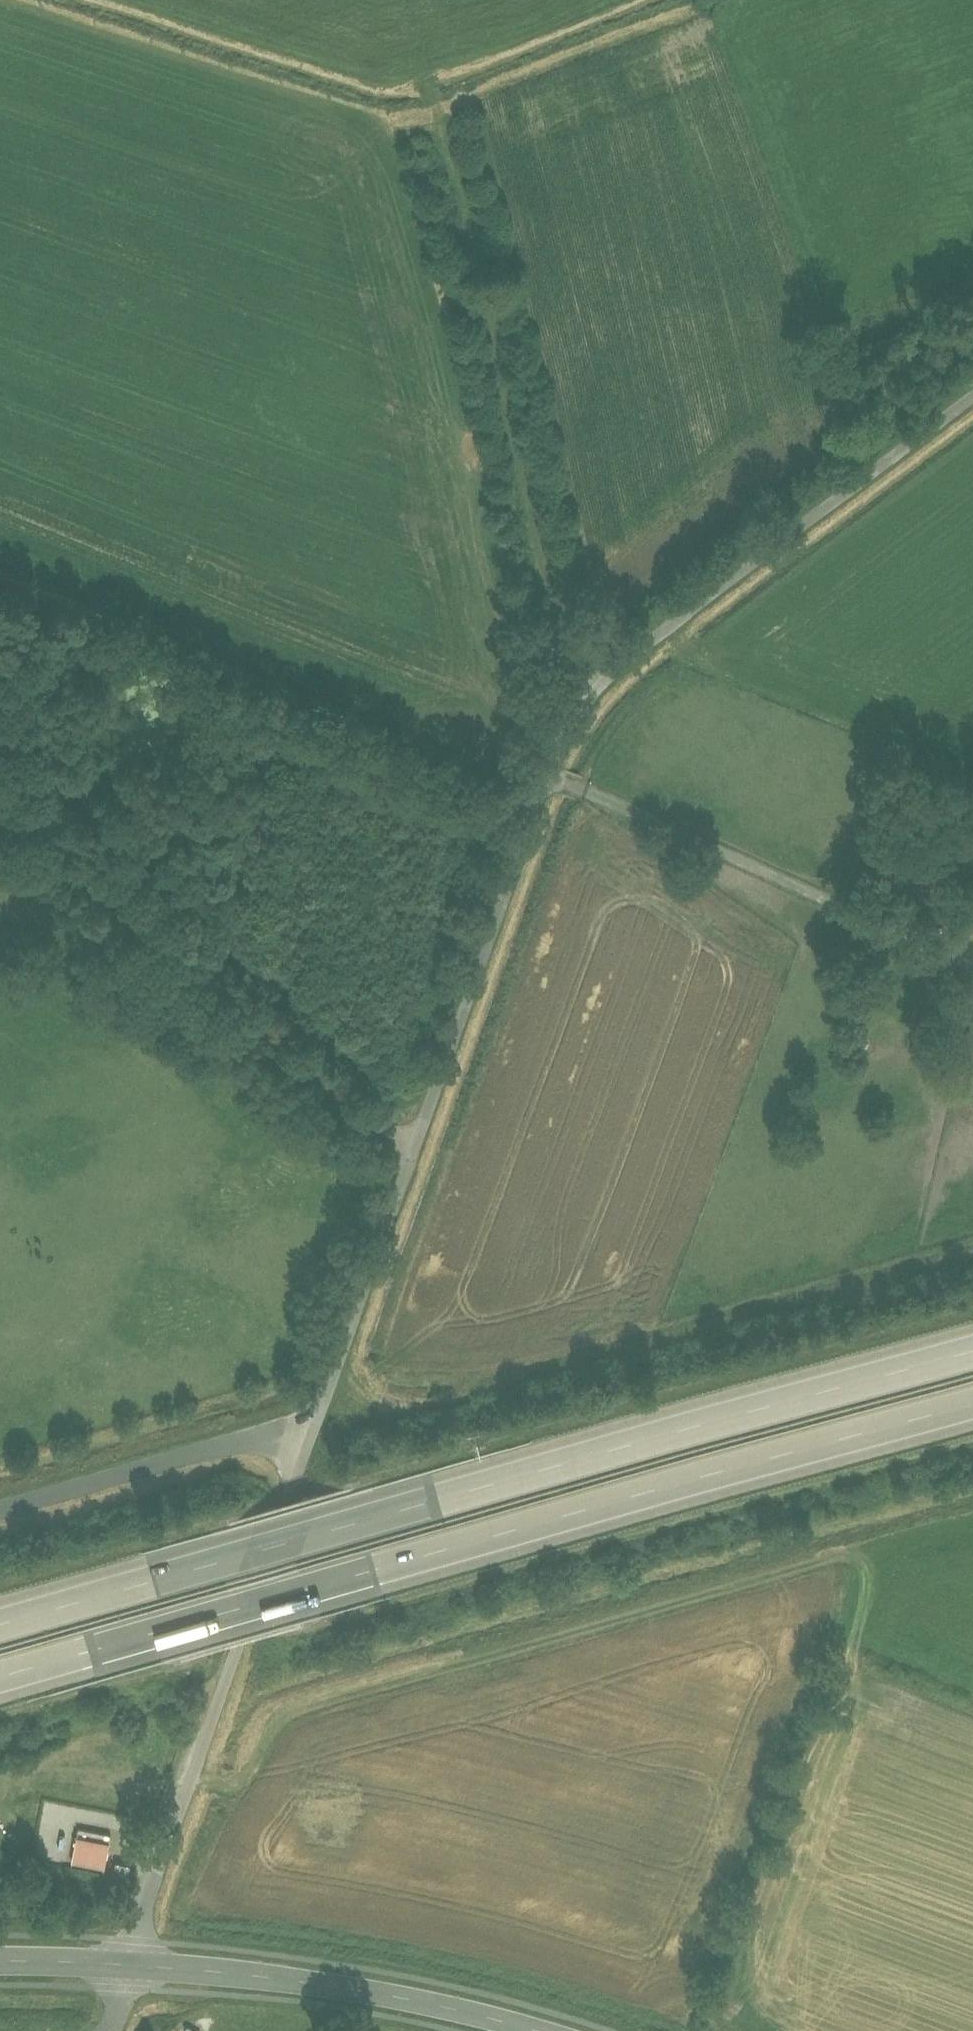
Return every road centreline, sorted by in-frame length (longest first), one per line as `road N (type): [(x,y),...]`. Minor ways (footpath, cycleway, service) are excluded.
road 1 (motorway): [(972,1340),(0,1615)]
road 2 (motorway): [(0,1675),(972,1401)]
road 3 (unclassified): [(419,1154),(589,703),(972,407)]
road 4 (unclassified): [(129,1968),(324,1424)]
road 5 (unclassified): [(419,1154),(0,806)]
road 6 (secondary): [(129,1968),(361,1993),(529,2030)]
road 7 (unclassified): [(324,1424),(0,1517)]
road 8 (unclassified): [(324,1424),(419,1154)]
road 9 (secondary): [(0,1967),(129,1968)]

